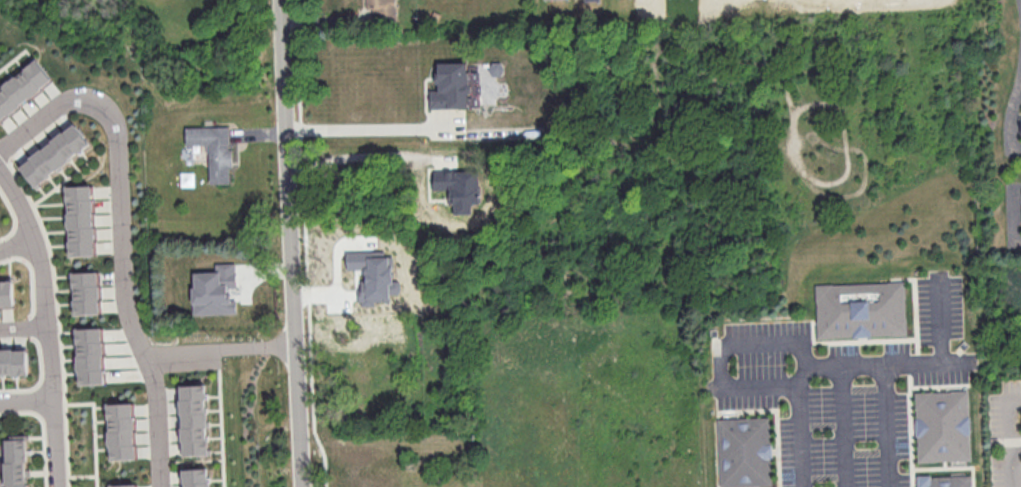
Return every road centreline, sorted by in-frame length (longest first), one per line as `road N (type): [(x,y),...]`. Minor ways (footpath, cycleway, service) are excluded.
road 1 (residential): [(303,486),(281,0)]
road 2 (residential): [(95,96),(114,116),(126,310),(160,397),(164,486)]
road 3 (residential): [(0,167),(44,267),(57,486)]

